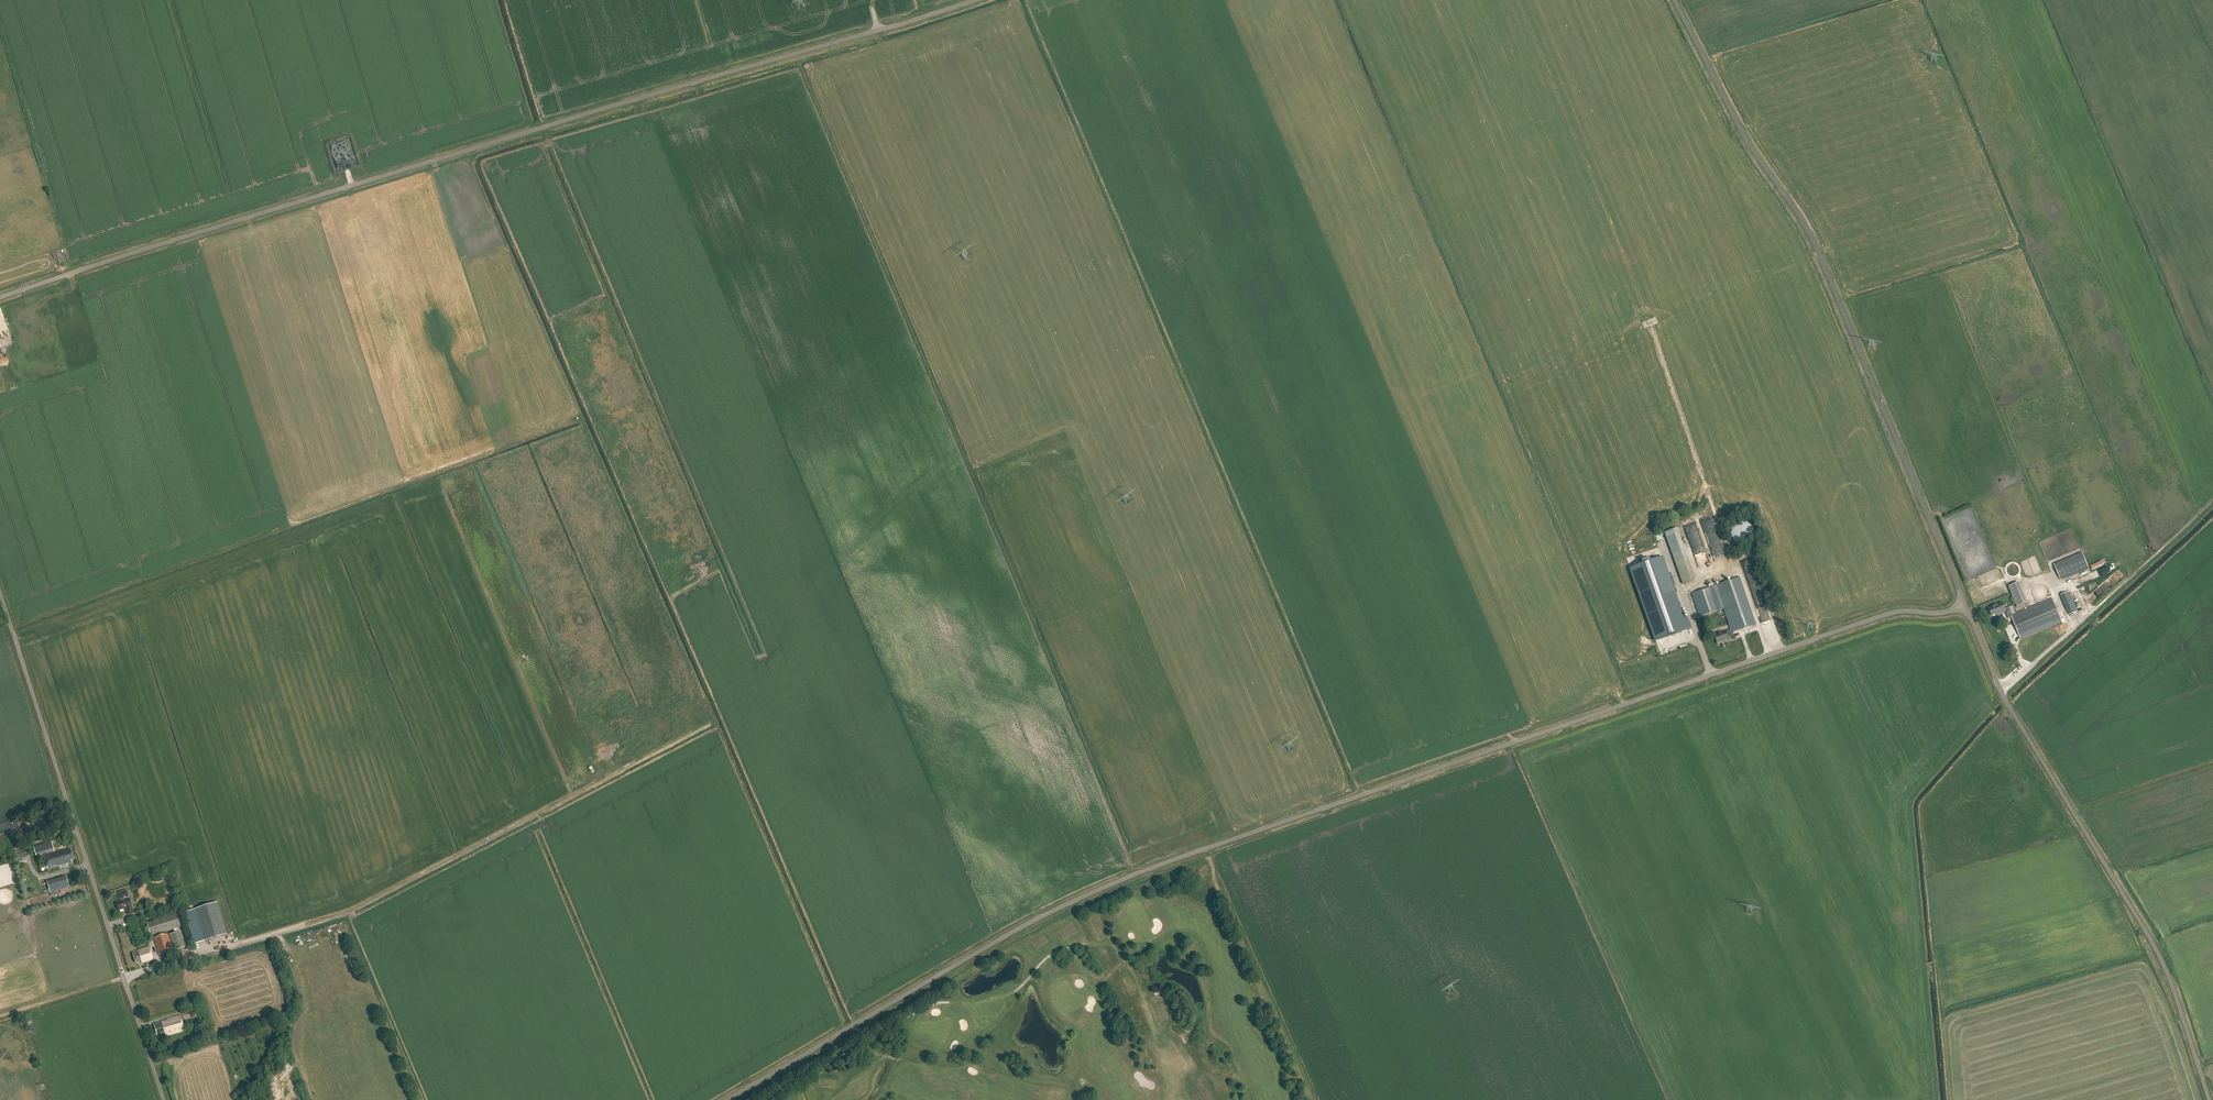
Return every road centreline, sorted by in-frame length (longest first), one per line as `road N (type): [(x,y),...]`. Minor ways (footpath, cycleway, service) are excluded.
road 1 (unclassified): [(727,1099),(1012,932),(1148,869),(1880,616),(1963,605)]
road 2 (unclassified): [(0,297),(977,0)]
road 3 (unclassified): [(1963,605),(1810,236),(1740,129),(1674,0)]
road 4 (residential): [(2209,1099),(2164,966),(2002,695),(1963,605)]
road 5 (unclassified): [(163,1099),(0,593)]
road 6 (track): [(2212,500),(2002,695)]
road 7 (track): [(124,977),(0,1015)]

